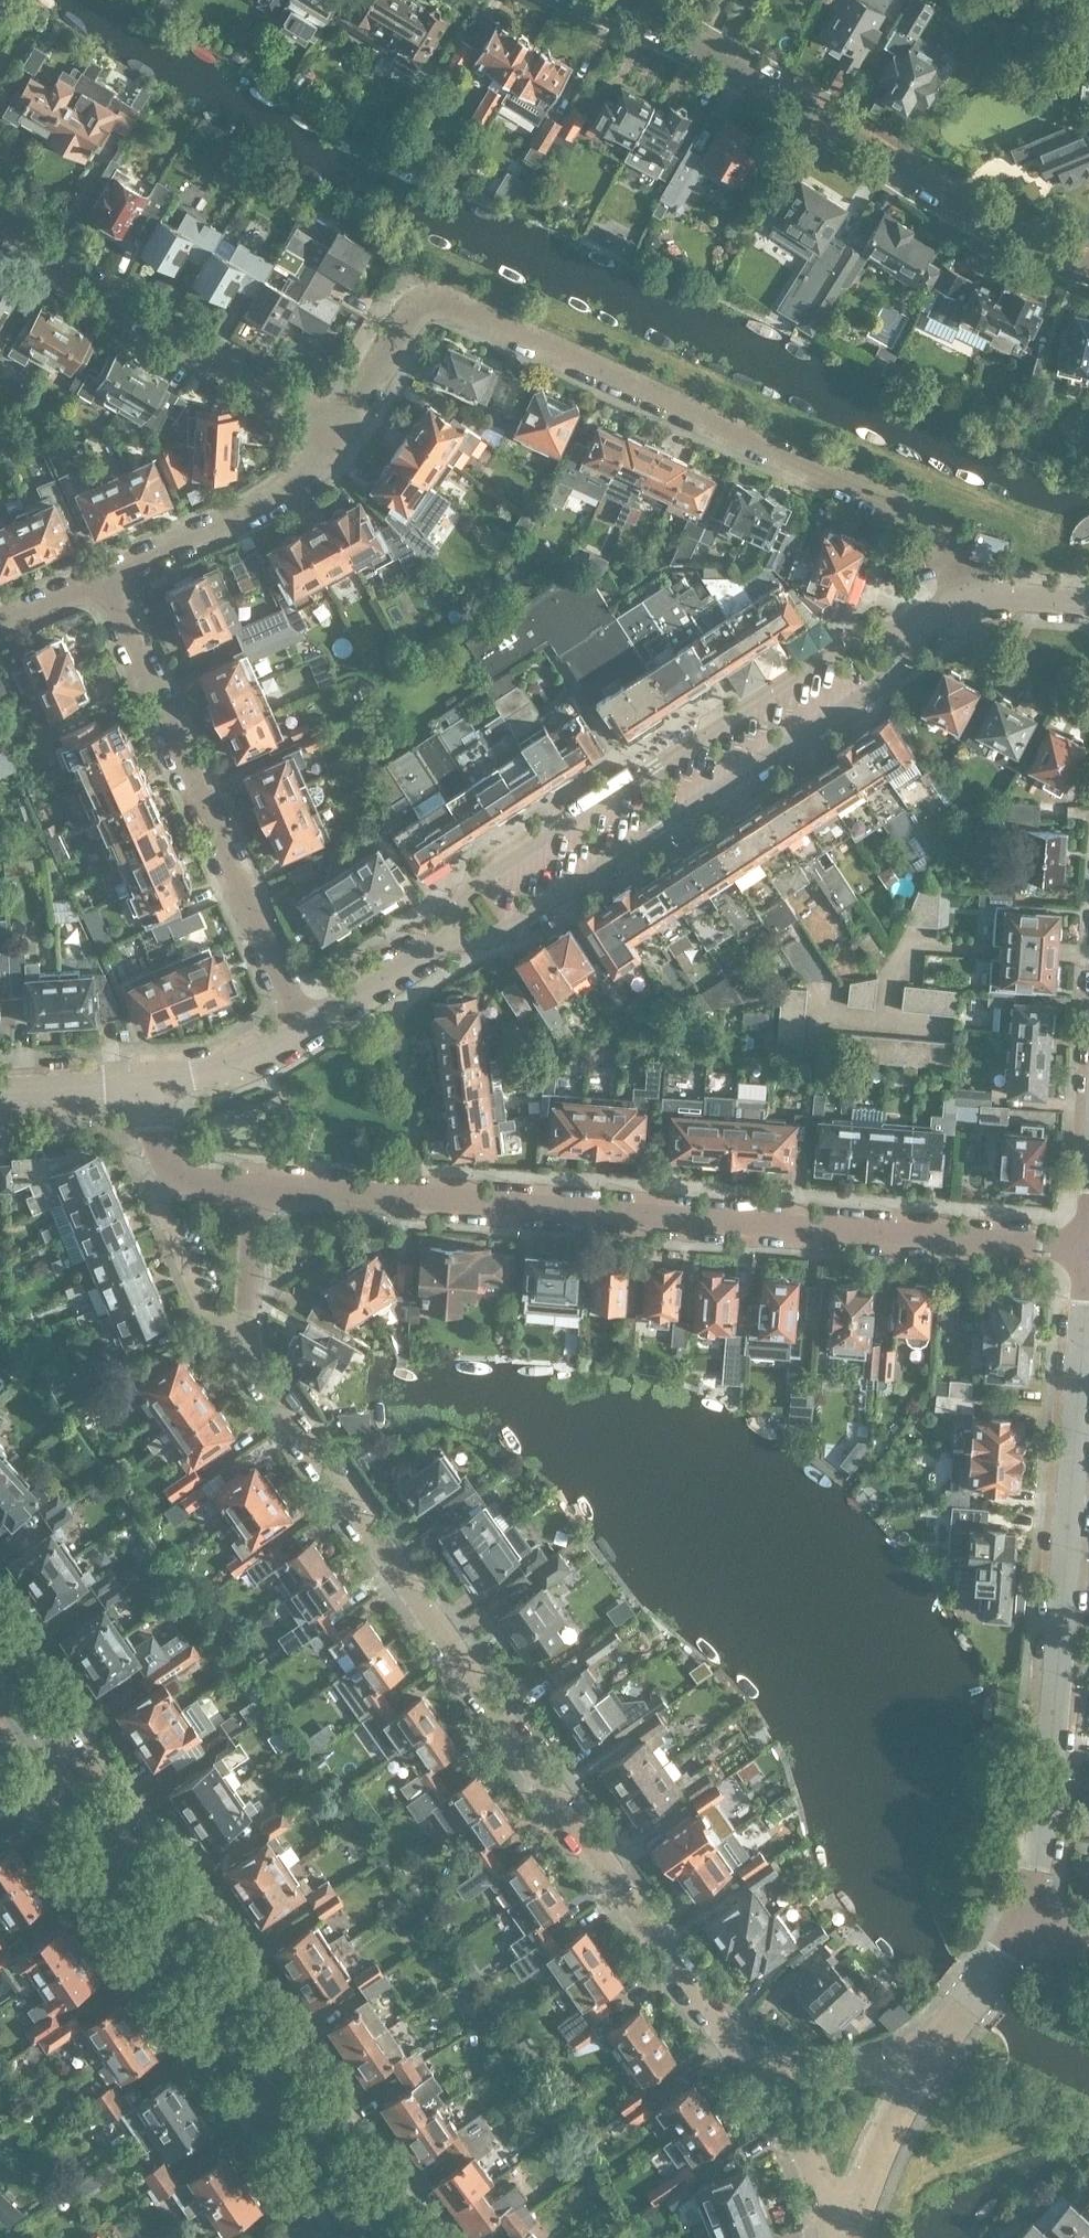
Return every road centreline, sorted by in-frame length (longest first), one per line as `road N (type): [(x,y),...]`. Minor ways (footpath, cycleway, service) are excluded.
road 1 (residential): [(251,1346),(746,2072)]
road 2 (residential): [(1088,1244),(259,1187)]
road 3 (residential): [(964,595),(937,539),(907,509),(470,307),(426,298)]
road 4 (secondary): [(356,2198),(0,1686)]
road 5 (residential): [(1029,1908),(1088,1337)]
road 6 (residential): [(453,931),(490,941),(881,690),(909,630)]
road 7 (residential): [(909,630),(849,640),(458,893),(453,931)]
road 8 (residential): [(1088,245),(1005,215),(694,30),(608,0)]
road 9 (residential): [(303,1022),(103,575)]
road 10 (residential): [(337,428),(0,229)]
road 11 (residential): [(103,575),(281,492),(337,428)]
road 12 (residential): [(918,2072),(1029,1908)]
road 13 (residential): [(746,2072),(844,2237)]
road 14 (residential): [(259,1187),(194,1180),(171,1169),(148,1080)]
road 15 (residential): [(848,2237),(918,2072)]
road 16 (residential): [(303,1022),(453,931)]
road 17 (residential): [(746,2072),(918,2072)]
road 18 (residential): [(148,1080),(201,1073),(303,1022)]
road 19 (residential): [(251,1346),(217,1325),(165,1209)]
road 20 (residential): [(259,1187),(251,1346)]
road 21 (residential): [(337,428),(426,298)]
road 22 (residential): [(0,1091),(148,1080)]
road 23 (residential): [(1088,601),(964,595)]

